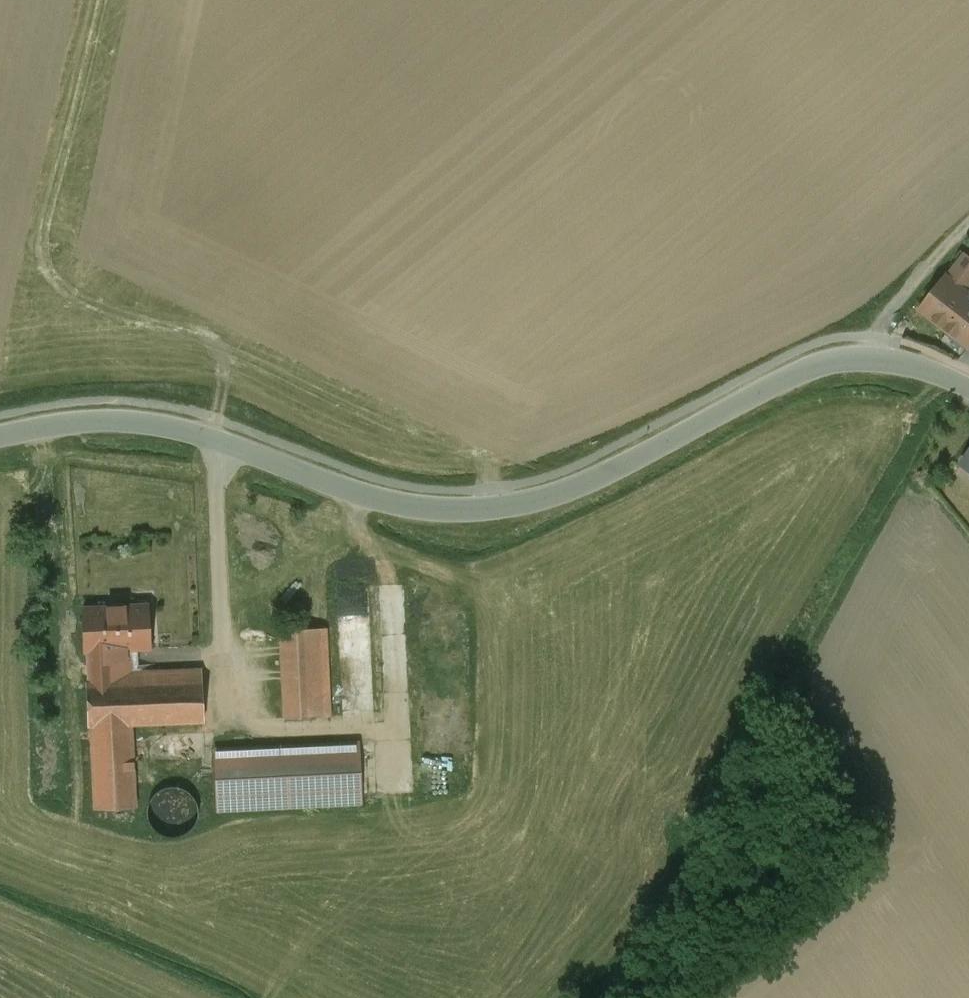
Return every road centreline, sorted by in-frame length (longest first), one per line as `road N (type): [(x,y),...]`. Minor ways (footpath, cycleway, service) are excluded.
road 1 (unclassified): [(0,439),(82,424),(160,426),(366,498),(486,513),(551,500),(803,372),(847,360),(922,369),(968,386)]
road 2 (track): [(874,361),(899,305),(968,228)]

